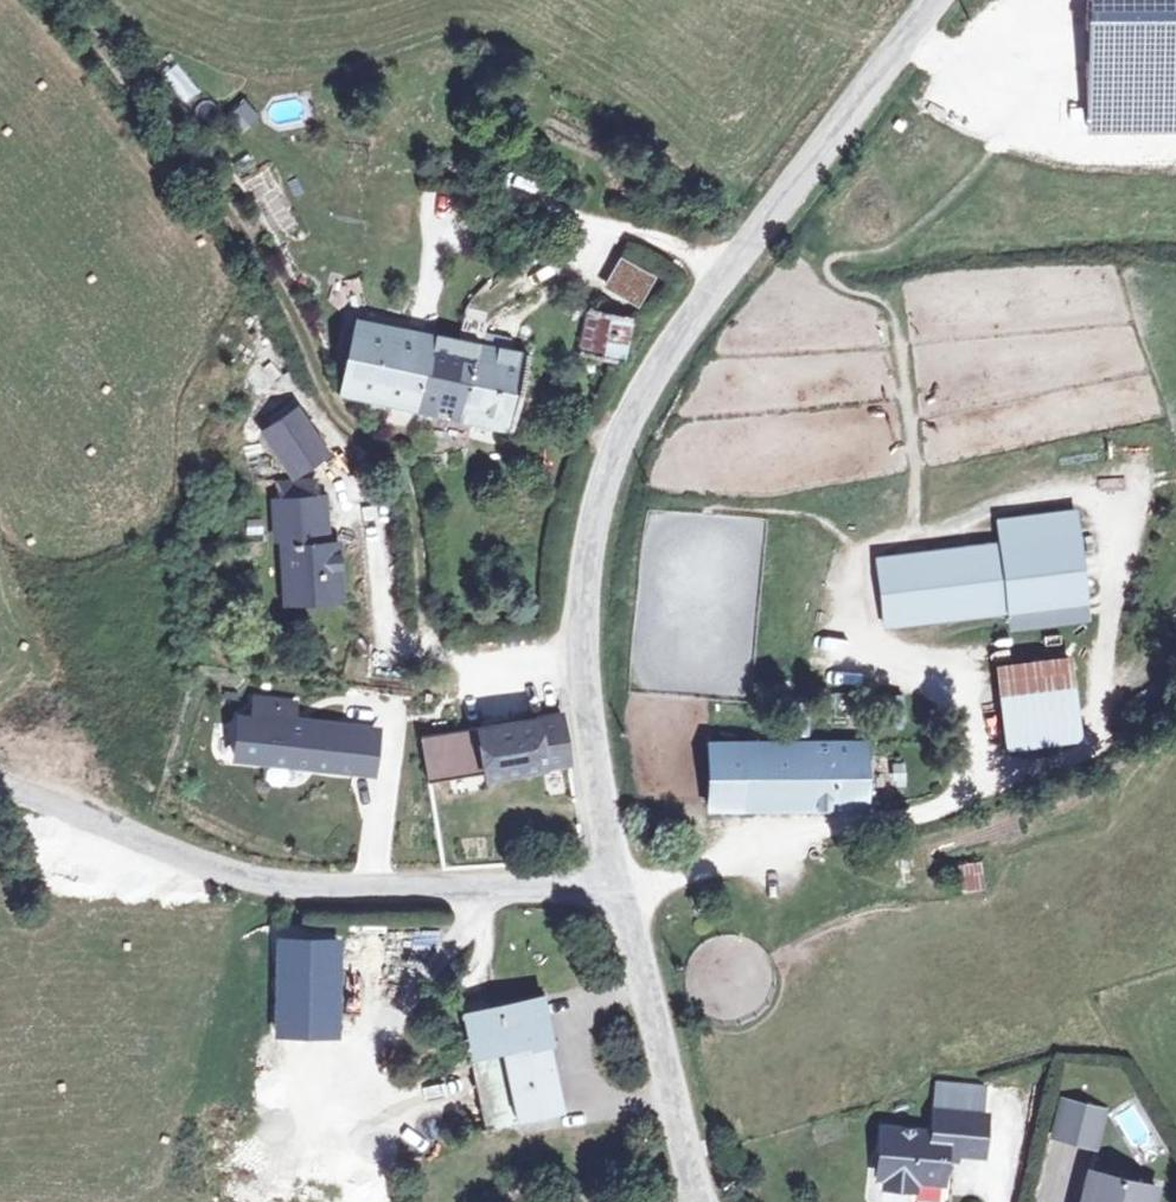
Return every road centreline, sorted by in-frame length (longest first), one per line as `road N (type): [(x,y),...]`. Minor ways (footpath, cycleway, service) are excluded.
road 1 (tertiary): [(939,0),(645,379),(605,475),(586,552),(586,661),(598,778),(621,885)]
road 2 (track): [(62,0),(227,207),(318,394),(383,475),(393,643),(536,666),(586,661)]
road 3 (unclassified): [(0,786),(268,884),(621,885)]
road 4 (track): [(621,885),(925,813),(1090,748),(1175,684)]
road 5 (tertiary): [(621,885),(659,984),(702,1201)]

